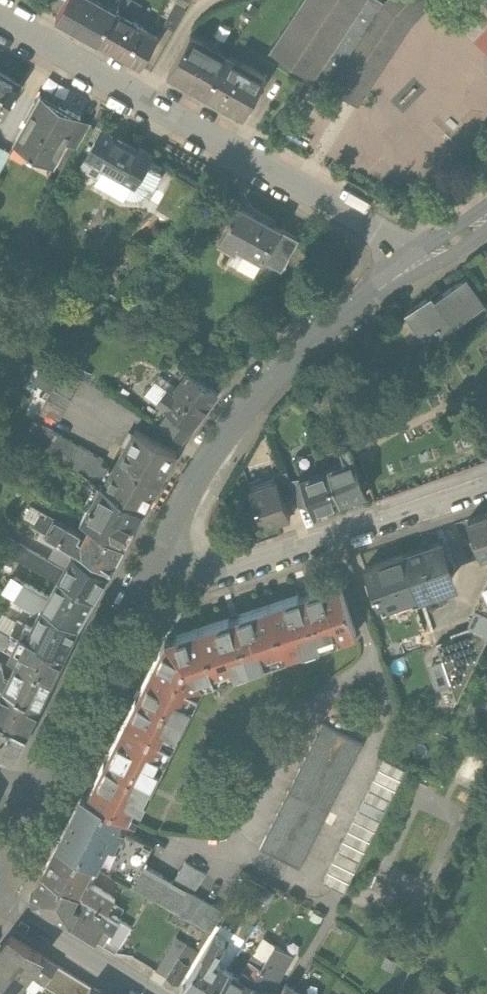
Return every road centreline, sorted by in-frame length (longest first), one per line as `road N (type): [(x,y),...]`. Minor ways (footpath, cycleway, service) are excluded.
road 1 (residential): [(0,20),(388,237),(410,275)]
road 2 (residential): [(410,275),(300,357),(254,407),(203,481),(163,567)]
road 3 (residential): [(163,567),(192,577),(227,572),(486,485)]
road 4 (residential): [(163,567),(38,802)]
road 5 (residential): [(0,901),(153,993)]

